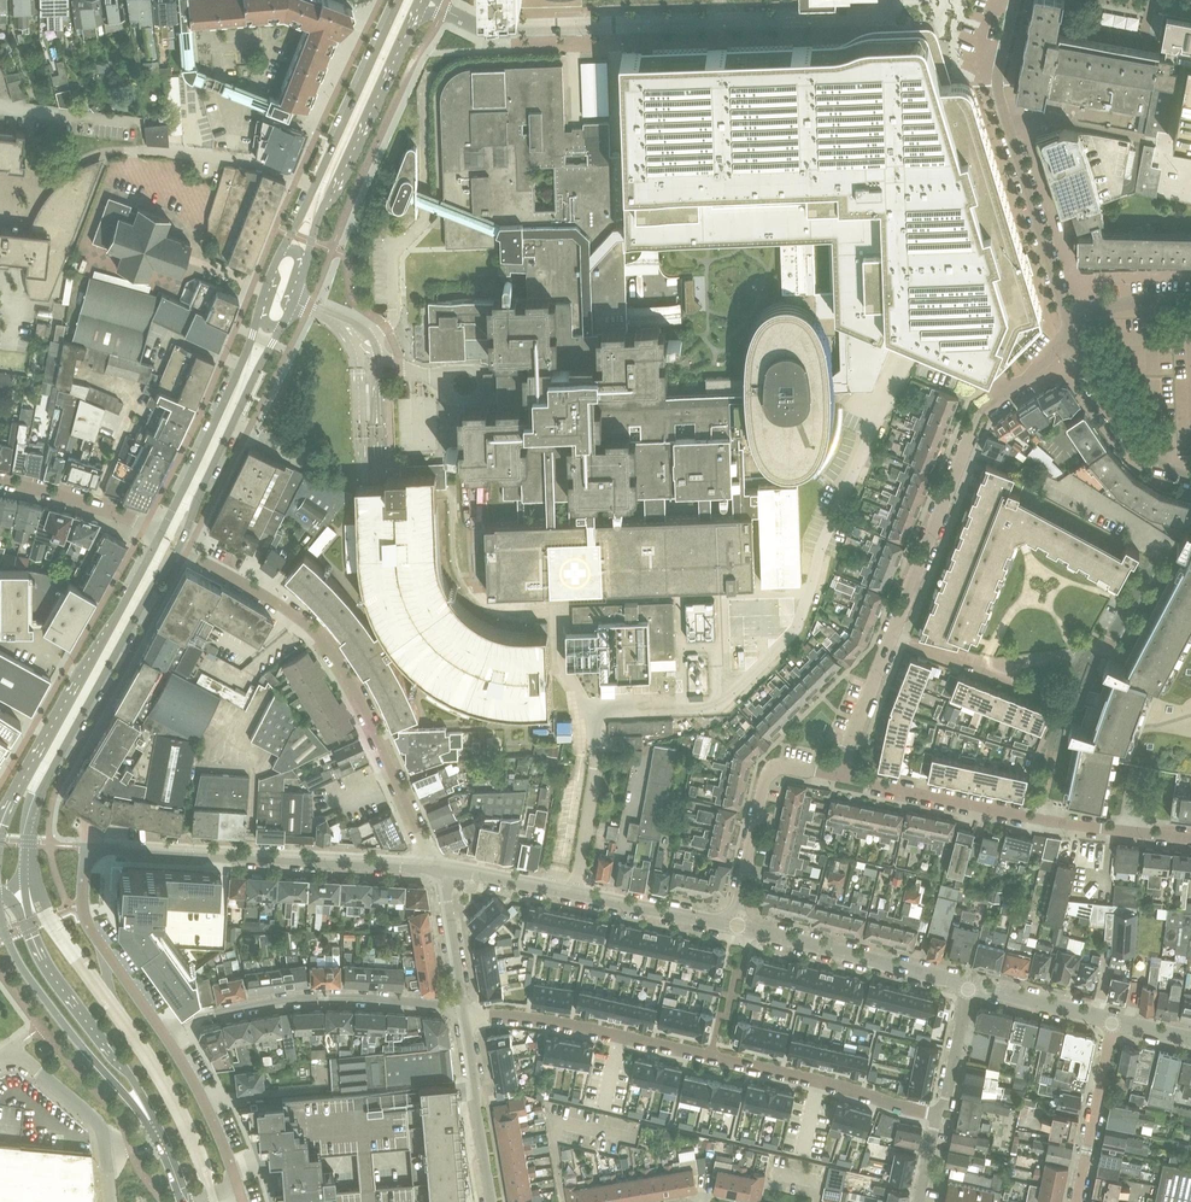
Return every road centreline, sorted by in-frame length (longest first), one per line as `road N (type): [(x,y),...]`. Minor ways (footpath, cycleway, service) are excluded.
road 1 (residential): [(463,1010),(619,1036),(936,1115)]
road 2 (residential): [(175,546),(318,636),(346,673),(440,869)]
road 3 (unclassified): [(504,28),(882,15),(895,0)]
road 4 (residential): [(440,869),(107,850),(87,865),(84,904)]
road 5 (residential): [(840,776),(973,429)]
road 6 (secondary): [(25,863),(46,781),(175,546)]
road 7 (residential): [(1015,0),(998,90),(1072,331)]
road 8 (secondary): [(161,534),(5,825)]
road 9 (residential): [(463,1010),(308,998),(185,1022),(165,1035)]
road 10 (residential): [(734,927),(440,869)]
road 11 (secondary): [(401,0),(279,255)]
road 12 (secondary): [(2,921),(30,979),(162,1142)]
road 13 (secondary): [(306,265),(317,223),(412,22)]
road 14 (secondary): [(175,546),(284,323)]
road 15 (residential): [(970,984),(734,927)]
road 16 (secondary): [(258,312),(161,534)]
road 17 (secondary): [(162,1142),(142,1094),(36,936)]
road 18 (residential): [(734,927),(772,779),(798,768),(840,776)]
road 19 (residential): [(1038,819),(1052,747),(1115,634)]
road 20 (residential): [(1038,819),(840,776)]
road 21 (residential): [(1072,331),(1125,432),(1157,462),(1190,477)]
road 22 (residential): [(491,1201),(463,1010)]
road 23 (residential): [(1077,1201),(1116,1021)]
road 24 (unclassified): [(0,482),(65,496),(161,534)]
road 25 (residential): [(238,1186),(201,1095),(165,1035)]
road 26 (residential): [(165,1035),(84,904)]
road 27 (residential): [(1190,838),(1038,819)]
road 28 (residential): [(1116,1021),(970,984)]
road 29 (unclassified): [(105,1159),(95,1119),(11,1054)]
road 30 (residential): [(463,1010),(440,869)]
road 31 (residential): [(936,1115),(970,984)]
road 32 (unclassified): [(1190,300),(1119,304),(1072,331)]

